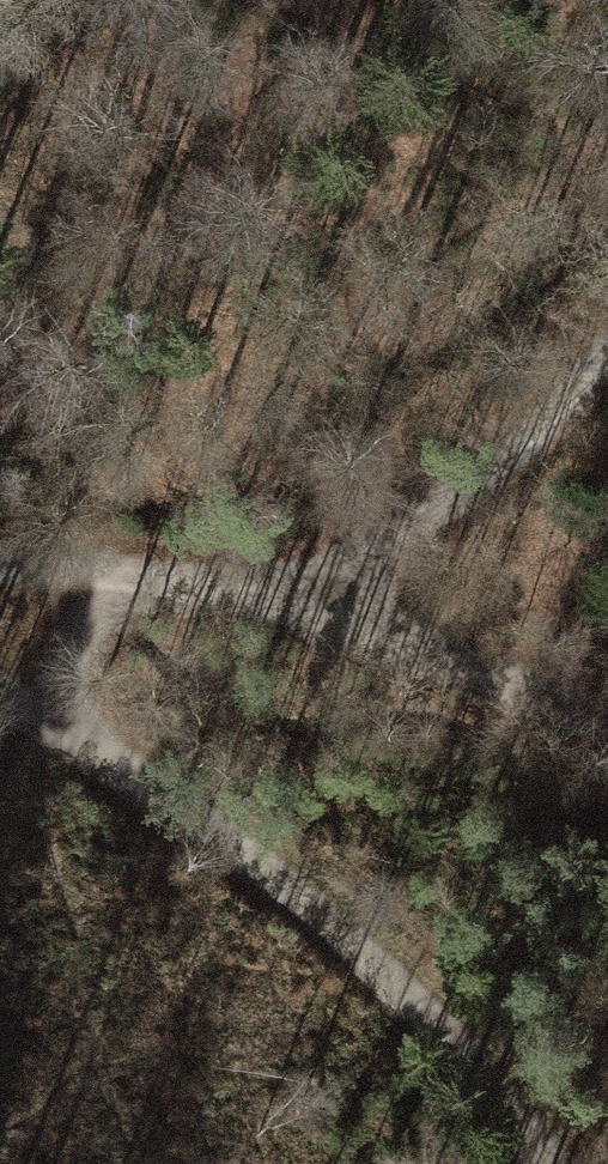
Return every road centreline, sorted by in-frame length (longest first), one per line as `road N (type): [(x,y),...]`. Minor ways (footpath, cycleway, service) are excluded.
road 1 (track): [(0,665),(121,735),(459,1035),(549,1163)]
road 2 (track): [(607,348),(530,442),(315,600)]
road 3 (track): [(315,600),(38,542),(0,546)]
road 4 (track): [(607,725),(315,600)]
road 5 (track): [(121,735),(113,664),(38,542)]

